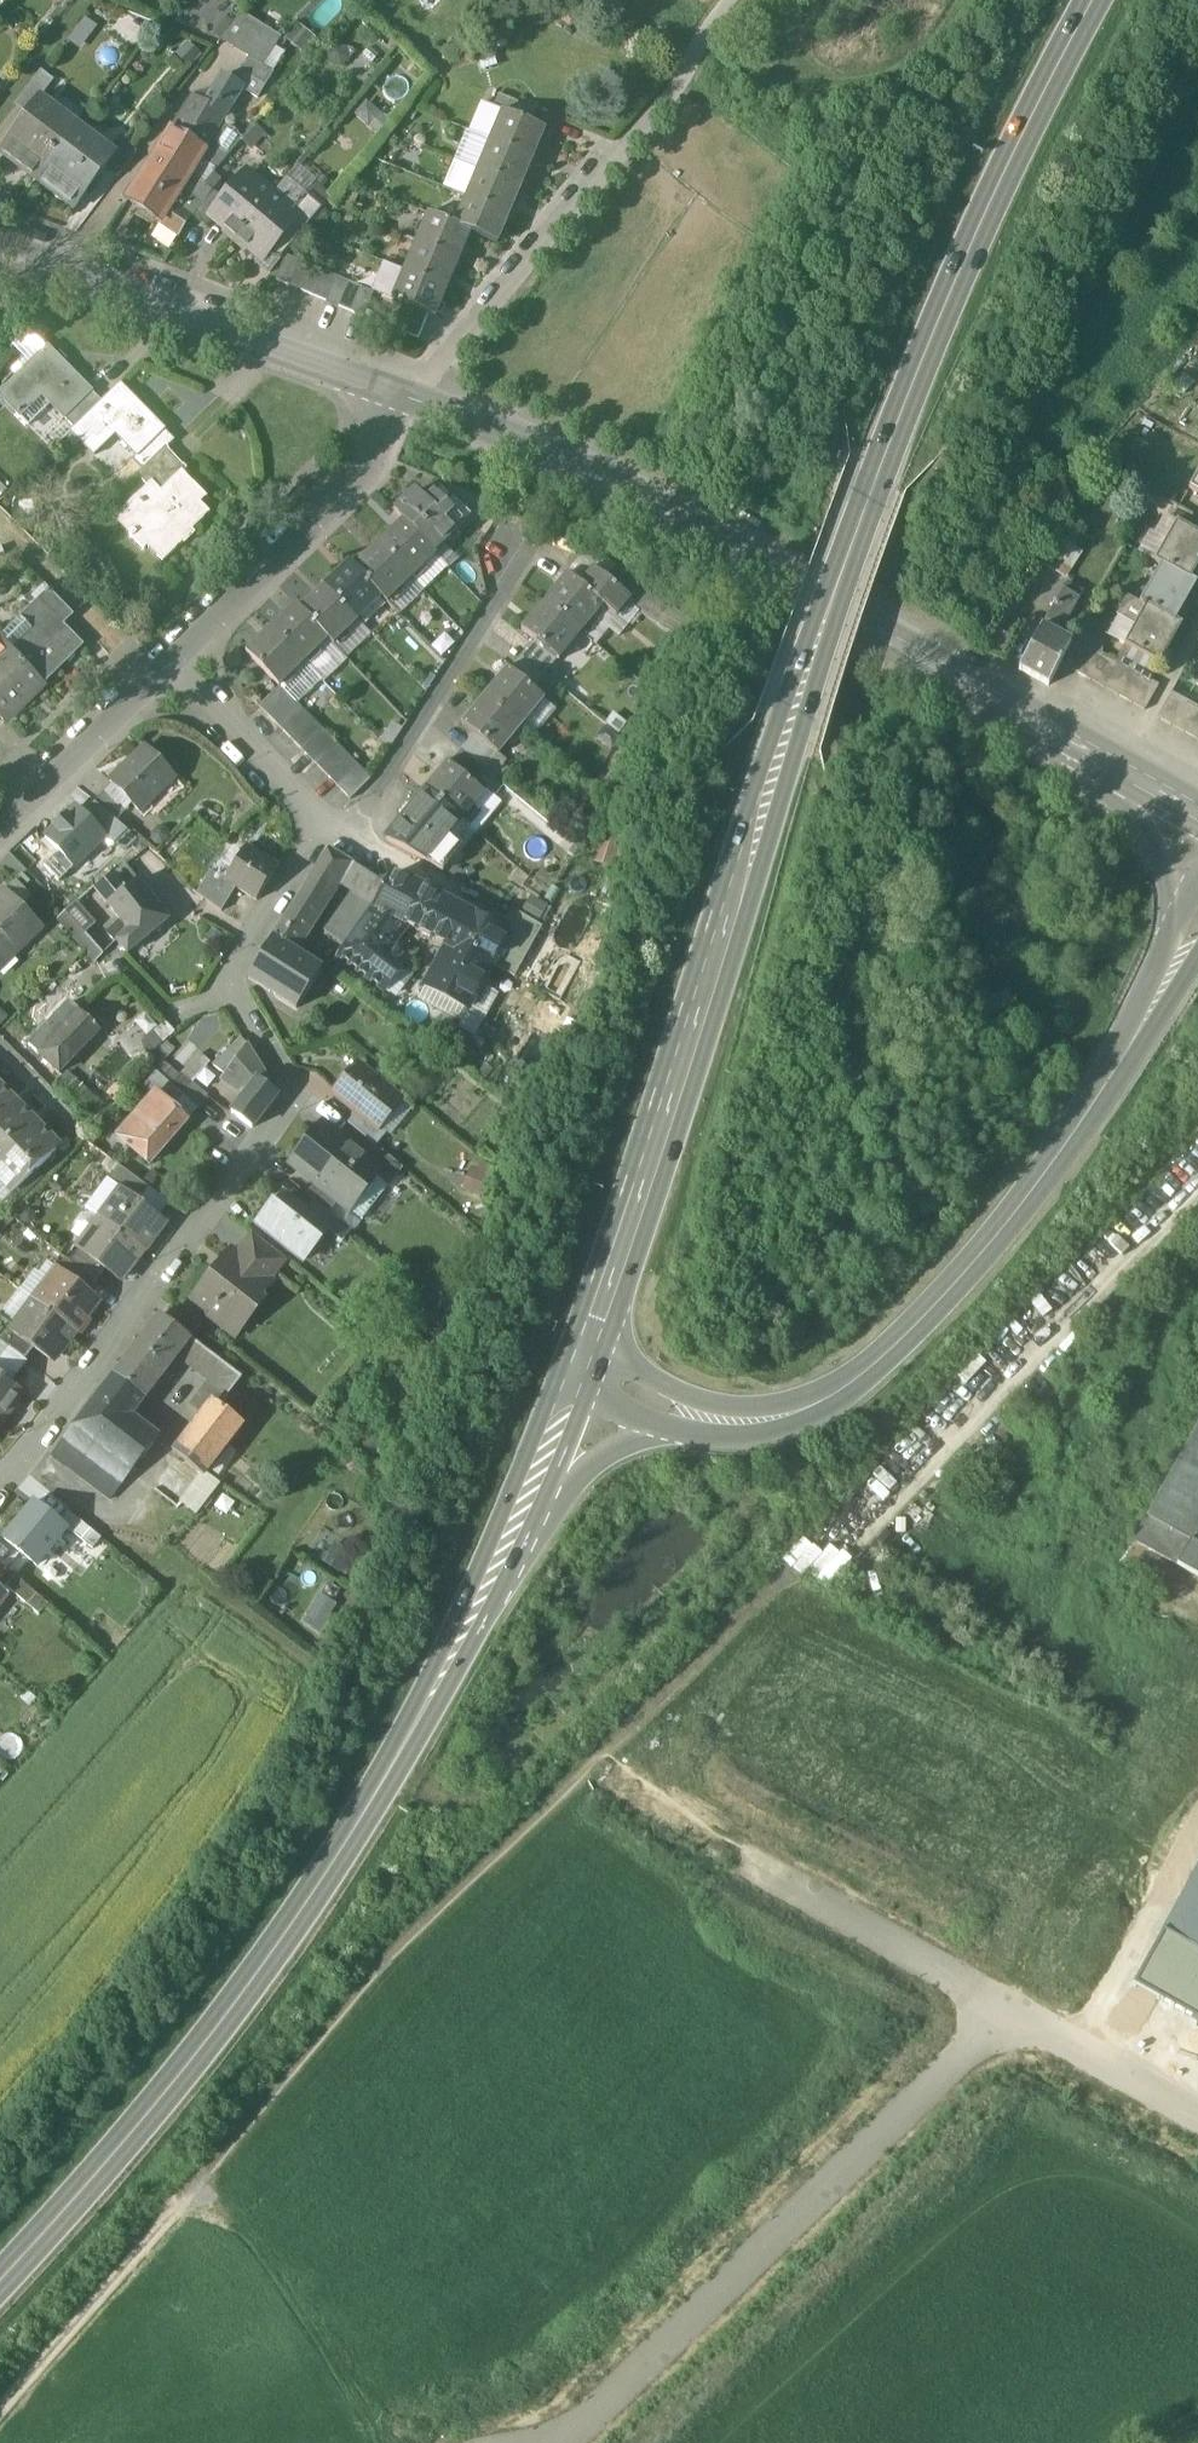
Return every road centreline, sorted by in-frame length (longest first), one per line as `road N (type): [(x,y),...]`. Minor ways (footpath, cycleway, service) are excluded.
road 1 (primary): [(590,1362),(622,1284),(880,470),(1023,133),(1094,0)]
road 2 (primary): [(0,2261),(256,1970),(481,1631),(529,1522)]
road 3 (tertiary): [(1102,767),(745,557),(404,398)]
road 4 (residential): [(0,1486),(285,1116),(285,1093),(236,981),(321,832)]
road 5 (residential): [(574,2431),(1007,2006)]
road 6 (primary): [(813,1415),(862,1388),(964,1290),(1093,1116),(1143,1031)]
road 7 (tertiary): [(404,398),(0,237)]
road 8 (residential): [(404,398),(678,90)]
road 9 (residential): [(164,668),(340,493),(404,398)]
road 10 (residential): [(321,832),(364,816),(499,601),(514,545)]
road 11 (track): [(194,2196),(229,2222),(321,2341),(377,2442)]
road 12 (residential): [(1007,2006),(745,1854)]
road 13 (track): [(0,2415),(194,2196)]
road 14 (primary): [(813,1415),(735,1415),(662,1396),(590,1362)]
road 15 (residential): [(0,830),(164,668)]
road 16 (residential): [(321,832),(242,741),(164,668)]
road 17 (residential): [(1007,2006),(1197,2114)]
road 18 (primary): [(1102,767),(1161,829),(1181,868),(1187,917)]
road 19 (primary): [(529,1522),(570,1487),(662,1440)]
road 20 (primary): [(662,1440),(702,1446),(748,1440),(813,1415)]
road 21 (primary): [(529,1522),(574,1406)]
road 22 (primary): [(1187,917),(1143,1031)]

